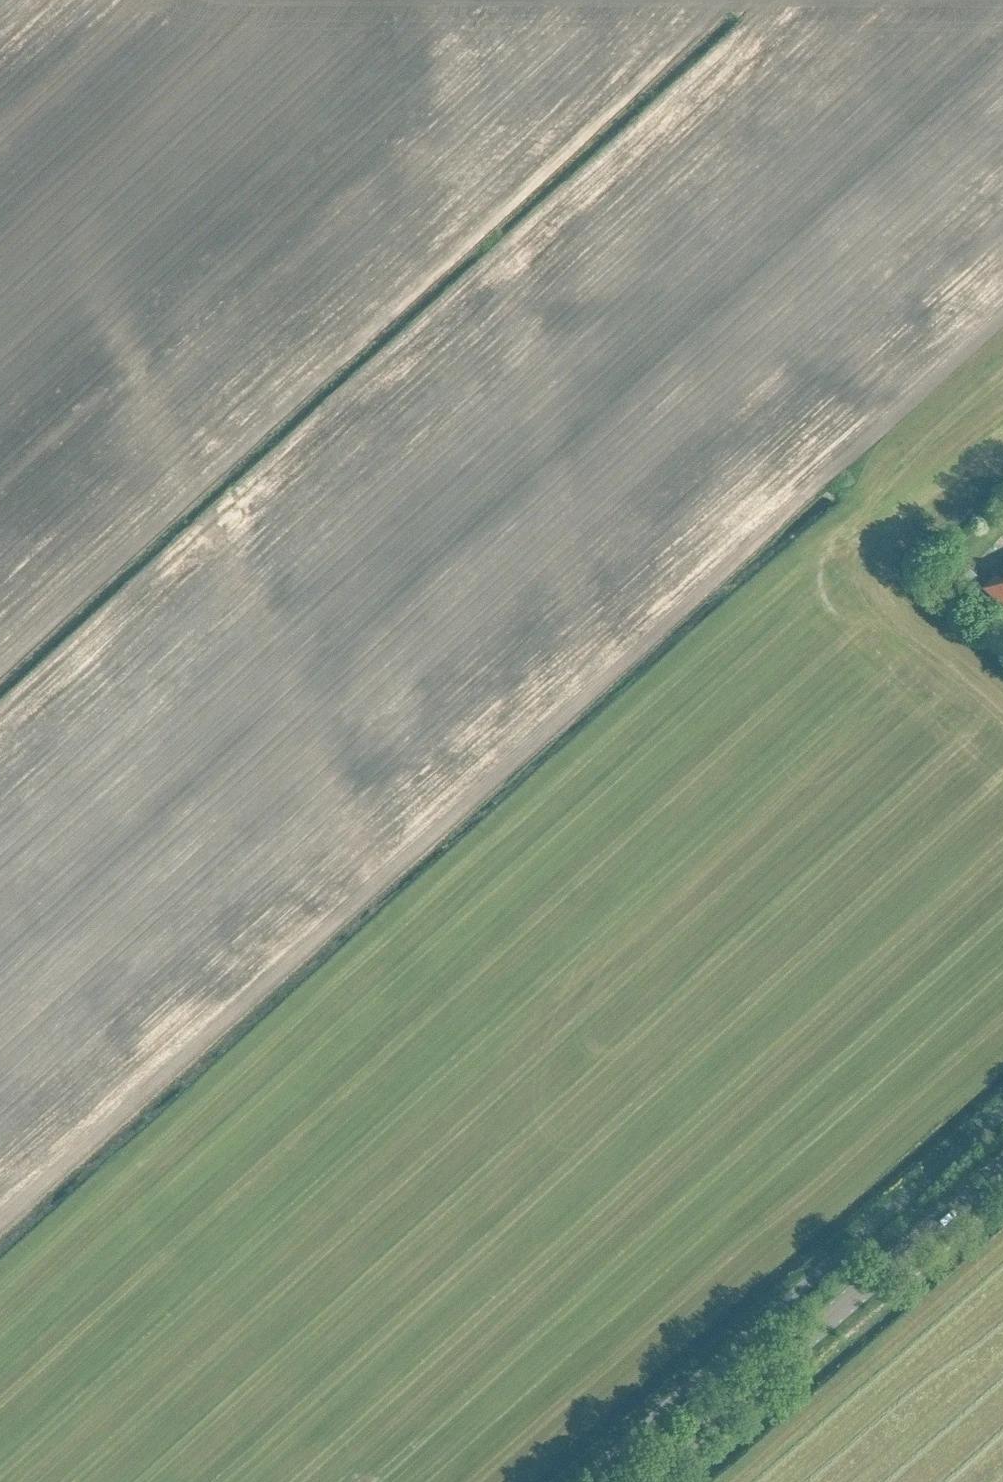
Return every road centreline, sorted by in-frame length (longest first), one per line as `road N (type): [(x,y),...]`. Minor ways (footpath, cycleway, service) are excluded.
road 1 (secondary): [(637,1481),(1002,1167)]

